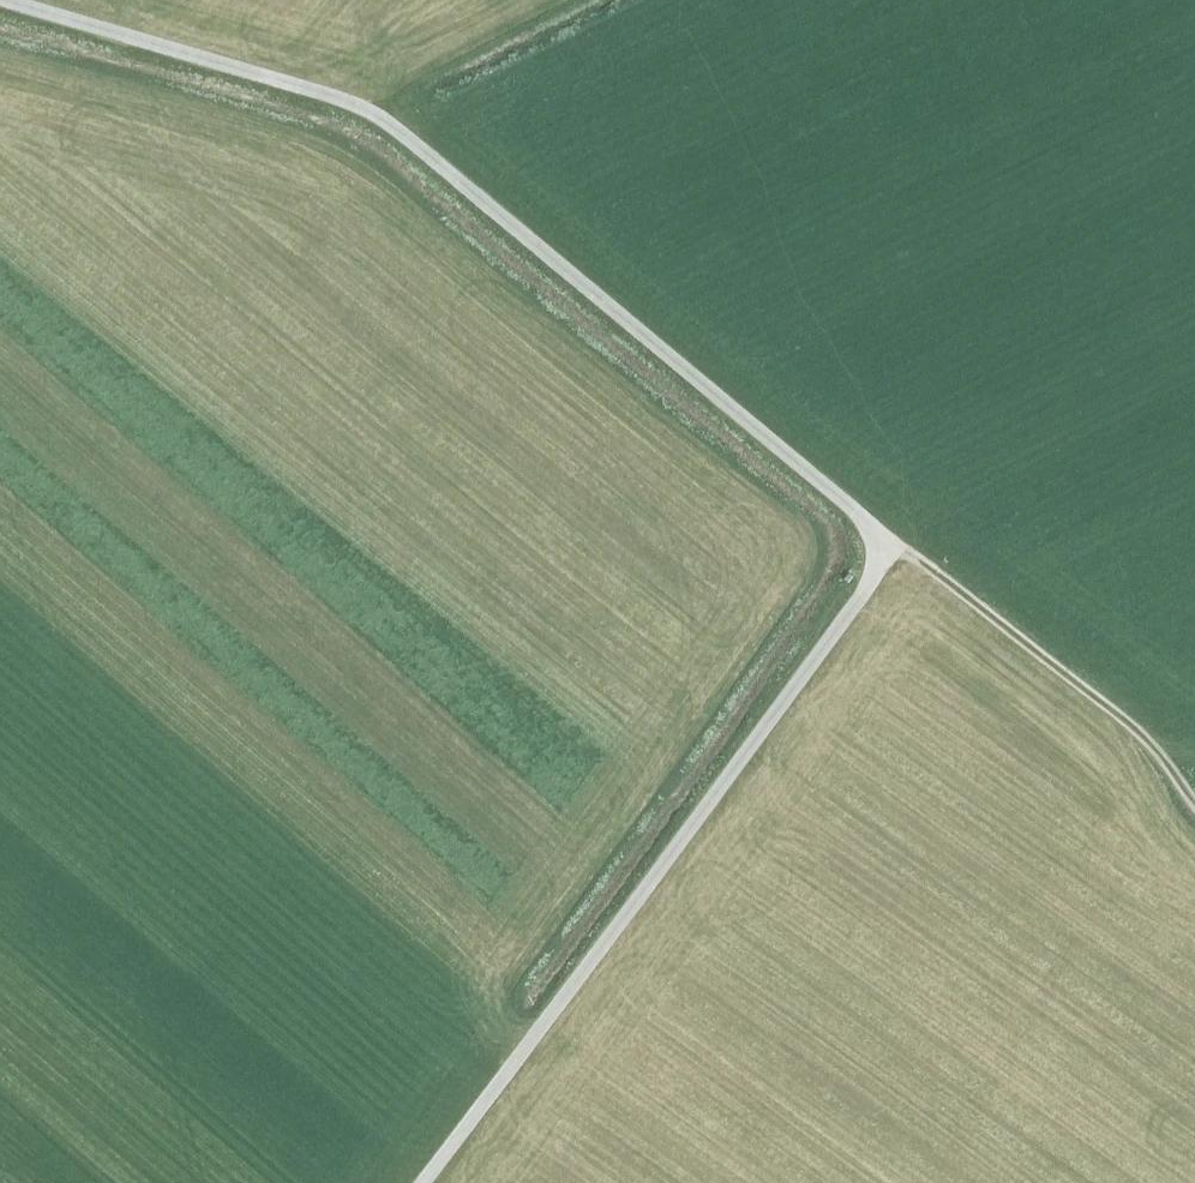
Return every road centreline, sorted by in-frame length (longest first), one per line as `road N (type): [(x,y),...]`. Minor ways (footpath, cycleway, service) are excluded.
road 1 (track): [(420,1182),(862,593),(876,567),(877,543),(854,511),(383,118),(339,98),(8,0)]
road 2 (track): [(1194,804),(1137,729),(904,549),(877,543)]

